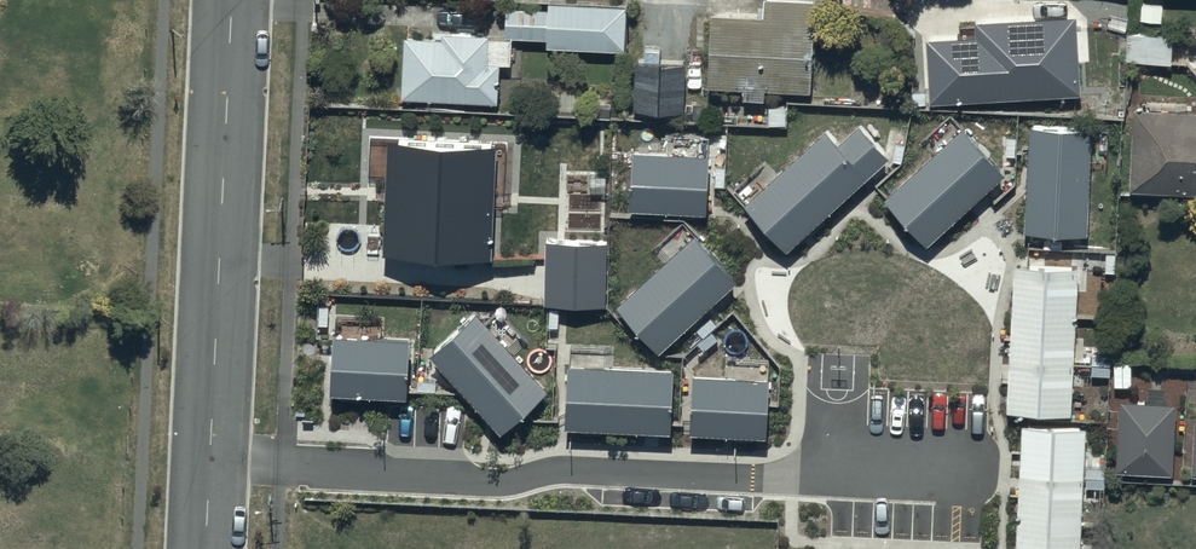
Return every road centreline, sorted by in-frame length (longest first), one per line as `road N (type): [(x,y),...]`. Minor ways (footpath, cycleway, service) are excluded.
road 1 (residential): [(972,492),(564,472),(503,485),(209,468)]
road 2 (residential): [(232,0),(209,468)]

